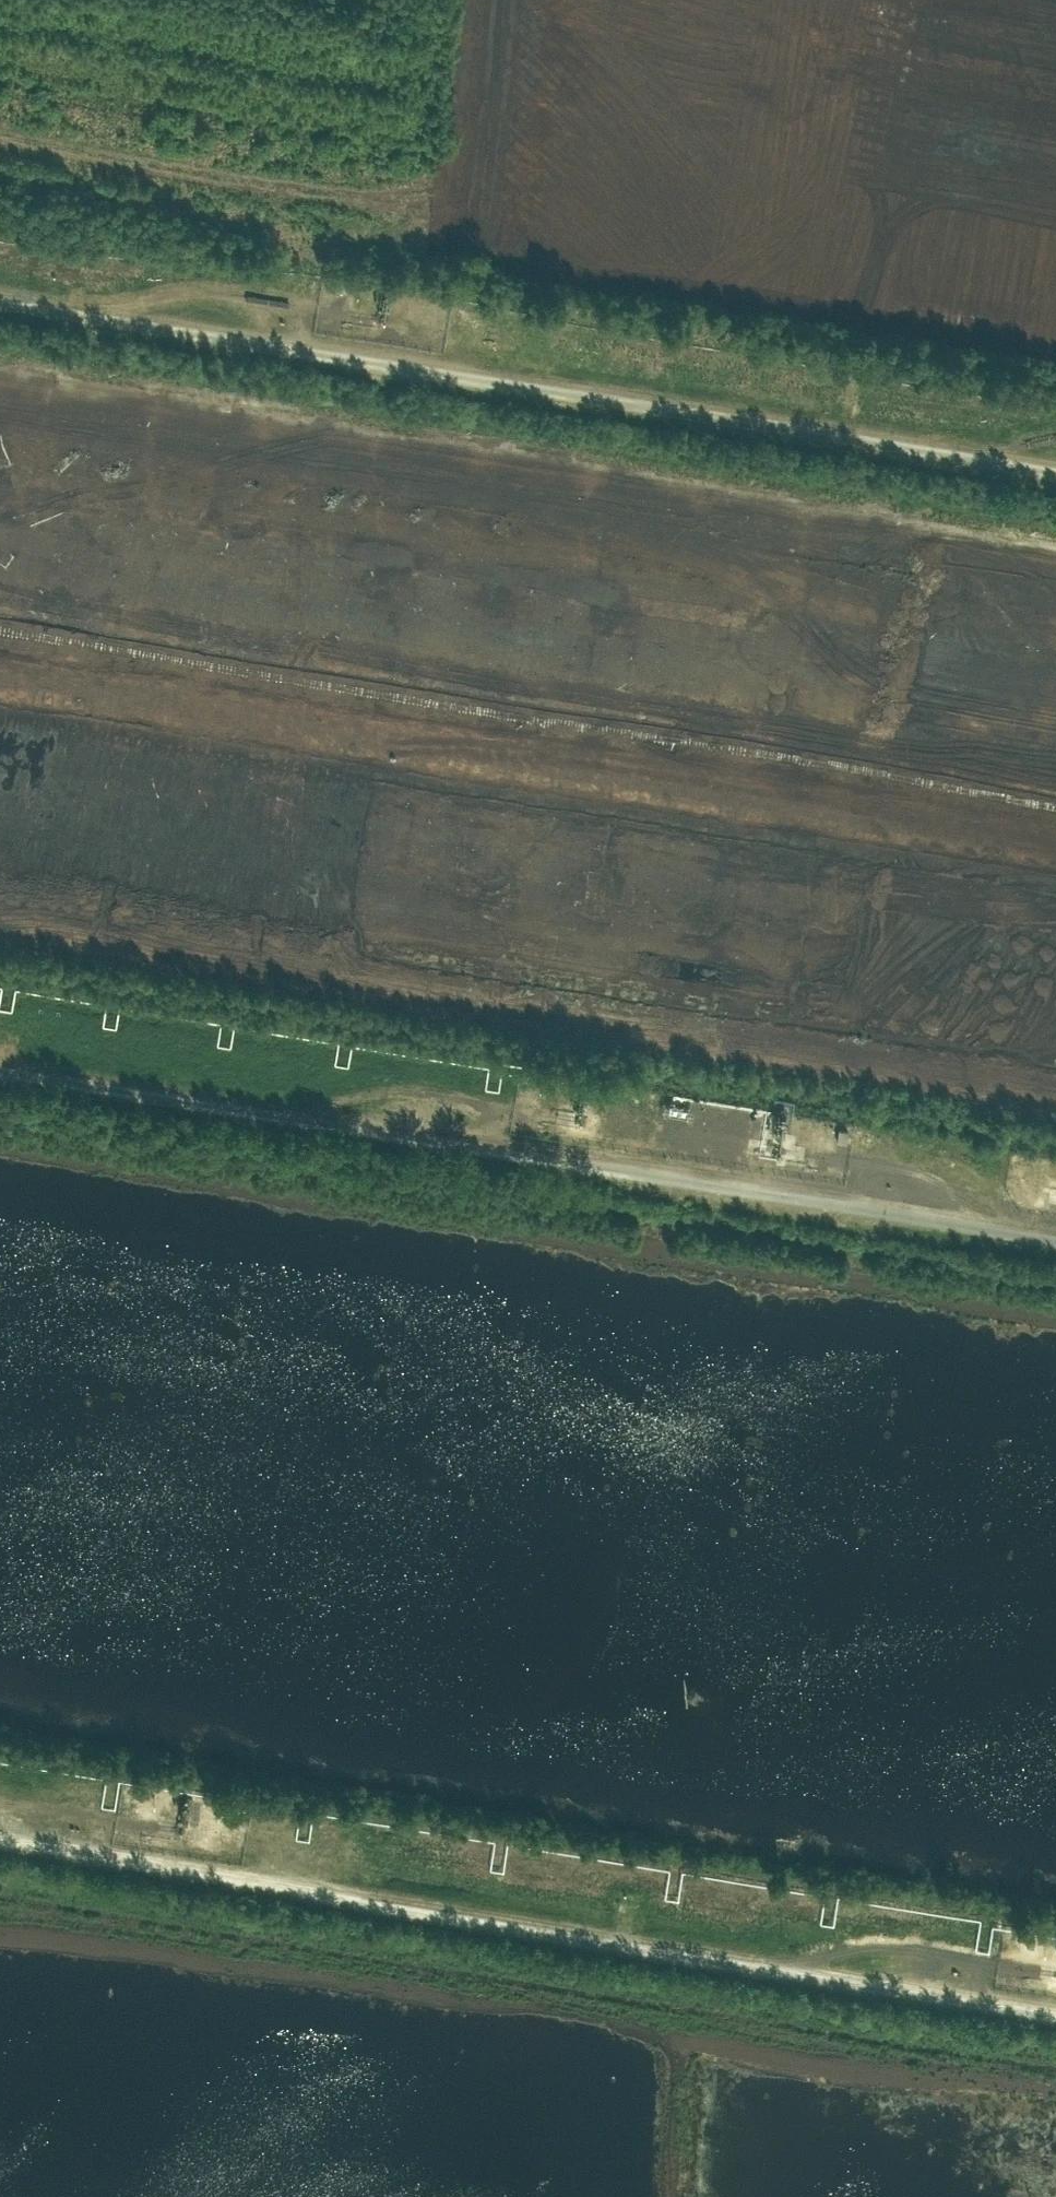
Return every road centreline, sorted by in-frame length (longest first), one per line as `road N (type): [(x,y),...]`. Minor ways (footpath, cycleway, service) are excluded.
road 1 (track): [(0,289),(1055,460)]
road 2 (track): [(0,1829),(1055,2000)]
road 3 (track): [(0,1059),(1055,1227)]

